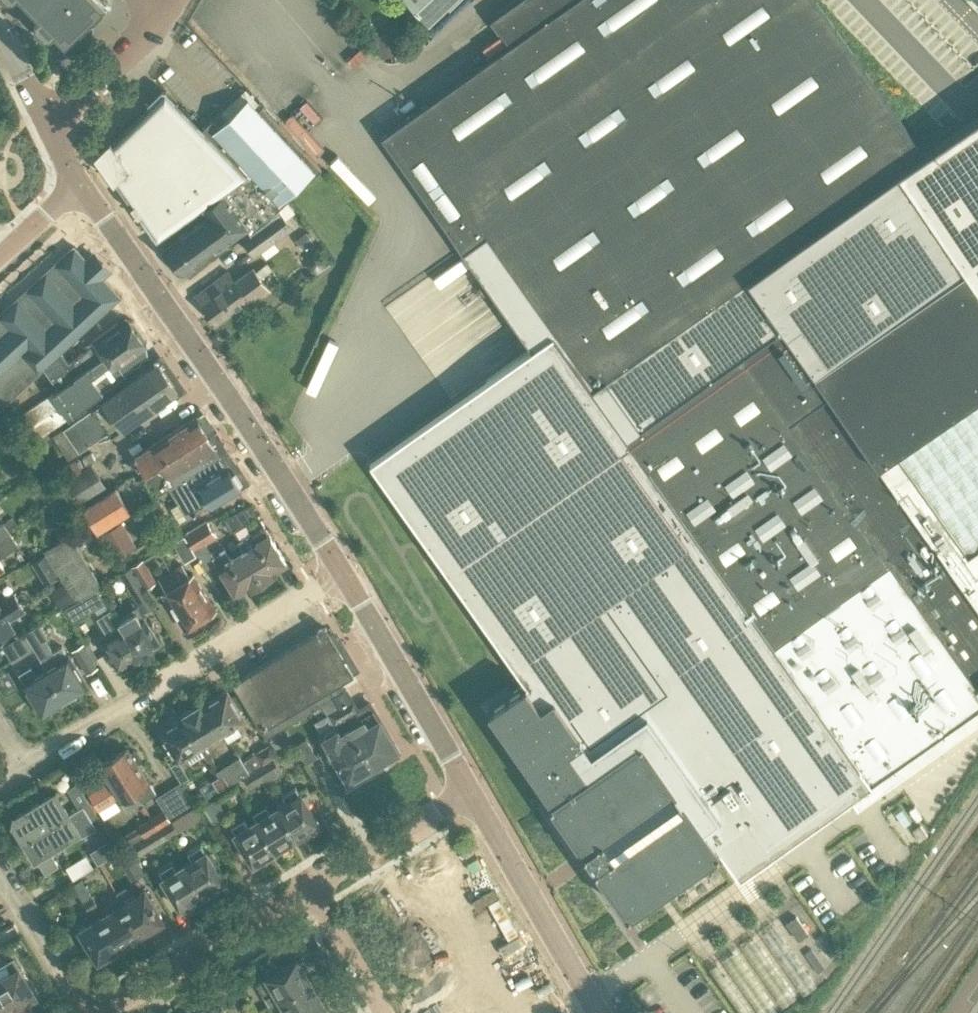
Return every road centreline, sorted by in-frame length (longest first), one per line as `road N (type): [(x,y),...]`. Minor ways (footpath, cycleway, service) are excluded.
road 1 (residential): [(341,572),(81,185)]
road 2 (residential): [(24,768),(341,572)]
road 3 (residential): [(469,792),(341,572)]
road 4 (residential): [(595,1012),(469,792)]
road 5 (residential): [(107,1012),(311,888)]
road 6 (residential): [(311,888),(469,792)]
road 7 (residential): [(86,1012),(0,874)]
road 8 (residential): [(48,118),(160,20)]
road 9 (residential): [(384,1012),(311,888)]

